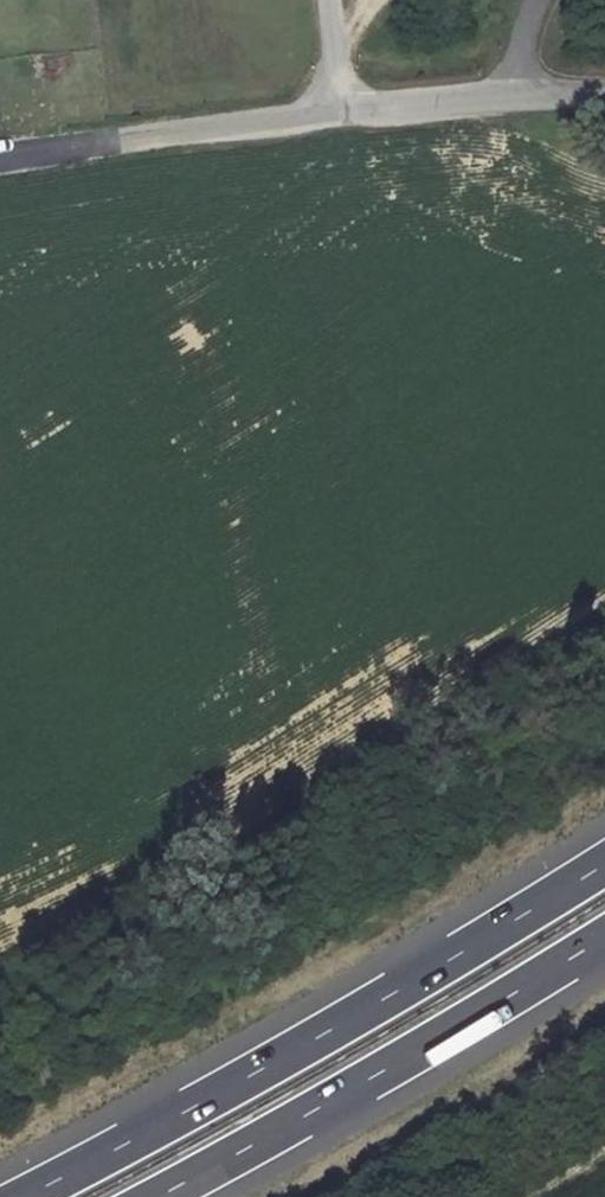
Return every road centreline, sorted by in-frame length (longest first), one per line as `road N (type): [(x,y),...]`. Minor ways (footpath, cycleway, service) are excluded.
road 1 (motorway): [(604,863),(302,1045),(24,1196)]
road 2 (motorway): [(157,1196),(604,937)]
road 3 (unclassified): [(0,156),(304,115),(510,99)]

